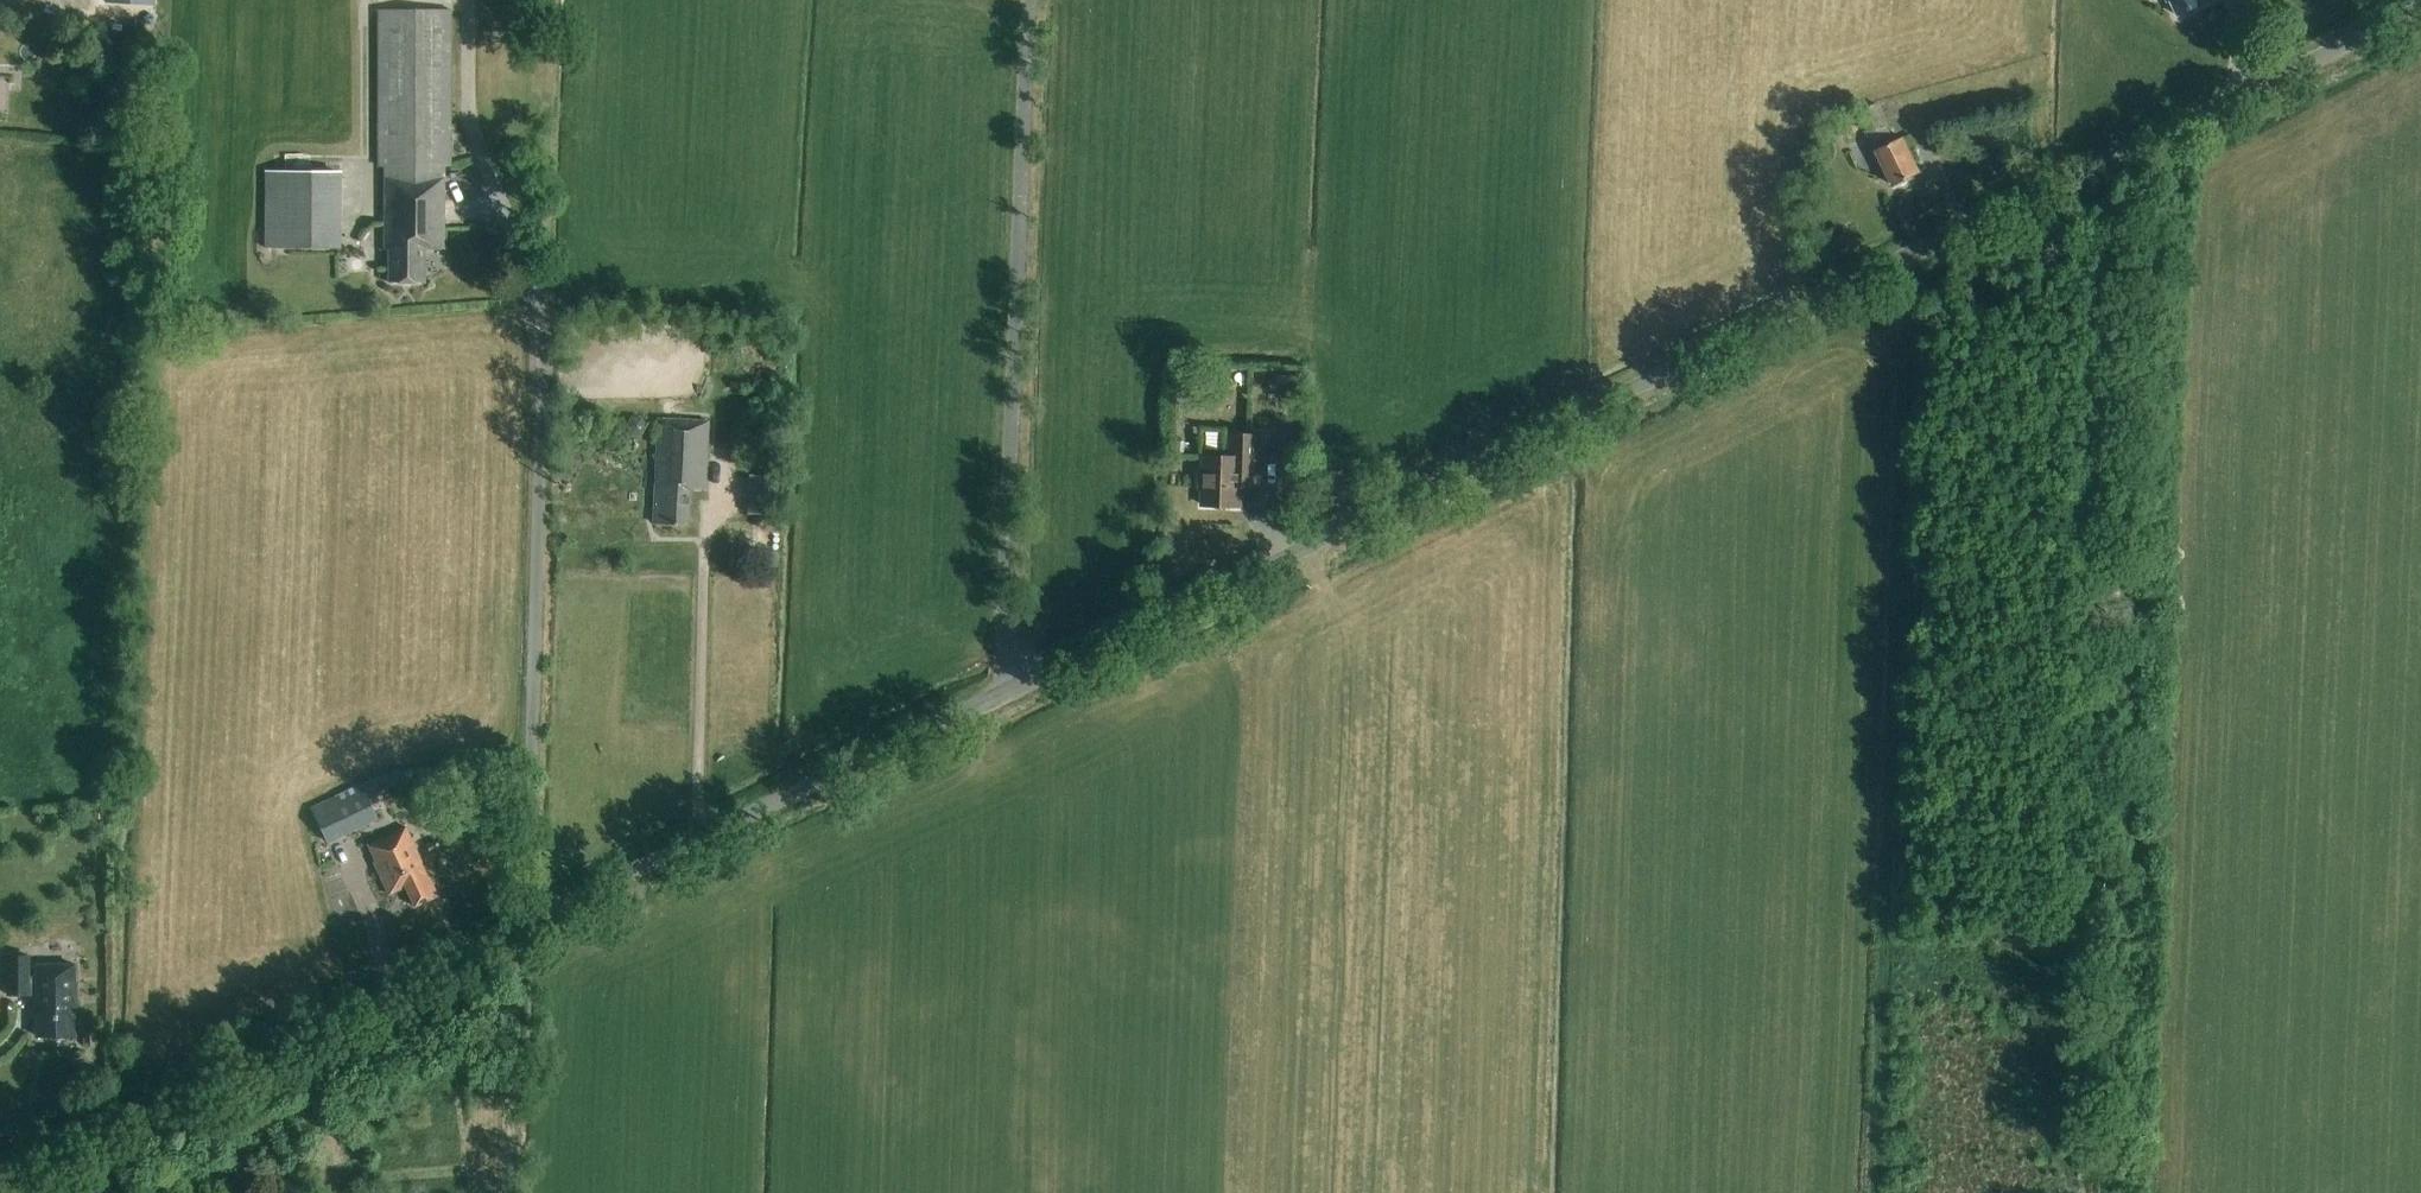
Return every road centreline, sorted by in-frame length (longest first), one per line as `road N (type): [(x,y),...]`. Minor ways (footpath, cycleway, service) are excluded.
road 1 (unclassified): [(0,1182),(521,918),(1833,300),(2420,6)]

